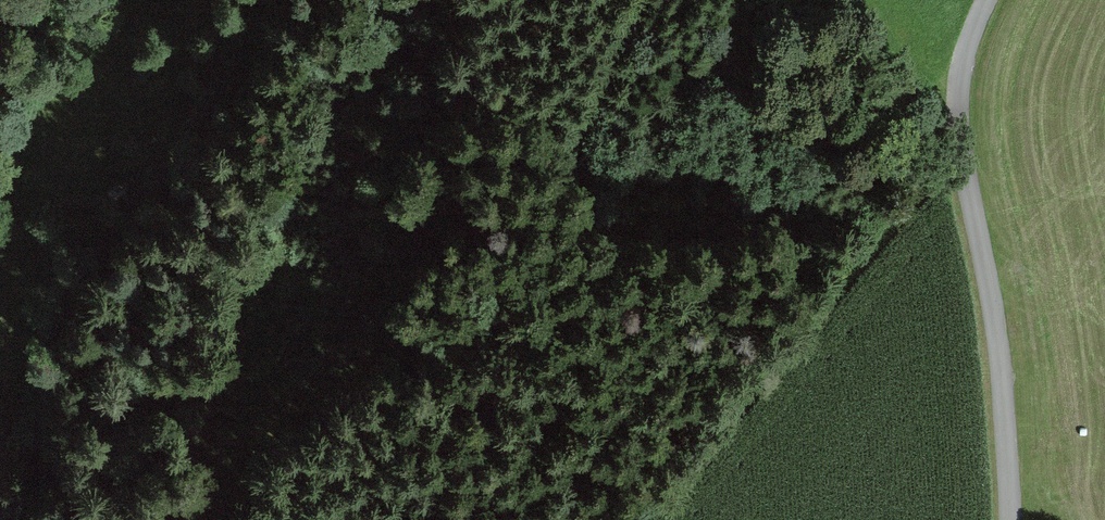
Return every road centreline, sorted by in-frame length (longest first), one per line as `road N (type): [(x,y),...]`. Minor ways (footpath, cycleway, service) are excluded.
road 1 (track): [(364,362),(623,224),(737,213),(839,166),(911,153),(960,131)]
road 2 (track): [(372,0),(338,59),(259,249),(180,496),(160,519)]
road 3 (residential): [(987,0),(962,65),(958,109),(998,338),(1011,519)]
road 4 (track): [(364,362),(180,496)]
road 5 (track): [(259,249),(364,362)]

